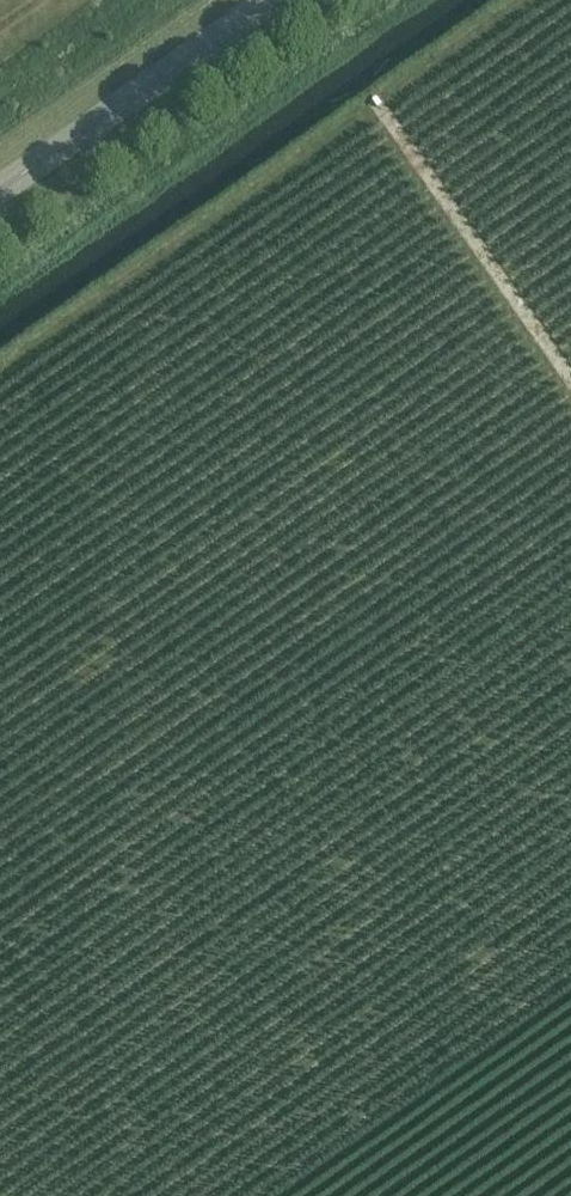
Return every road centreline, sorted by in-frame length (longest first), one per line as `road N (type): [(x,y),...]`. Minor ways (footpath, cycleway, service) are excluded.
road 1 (unclassified): [(0,177),(253,0)]

